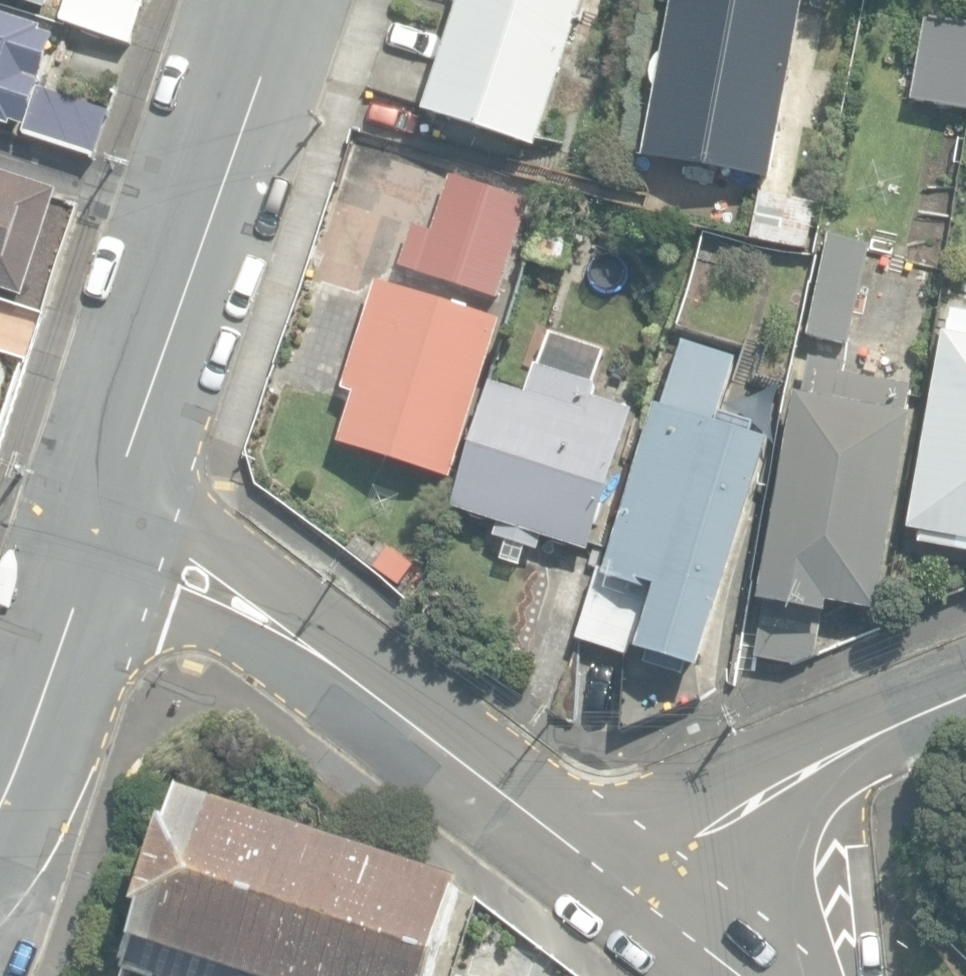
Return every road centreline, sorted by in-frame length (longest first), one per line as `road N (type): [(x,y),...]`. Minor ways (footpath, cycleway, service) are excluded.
road 1 (residential): [(106,523),(204,577),(656,904)]
road 2 (residential): [(106,523),(285,0)]
road 3 (residential): [(656,904),(726,815),(807,767),(965,700)]
road 4 (residential): [(0,800),(44,706),(106,523)]

